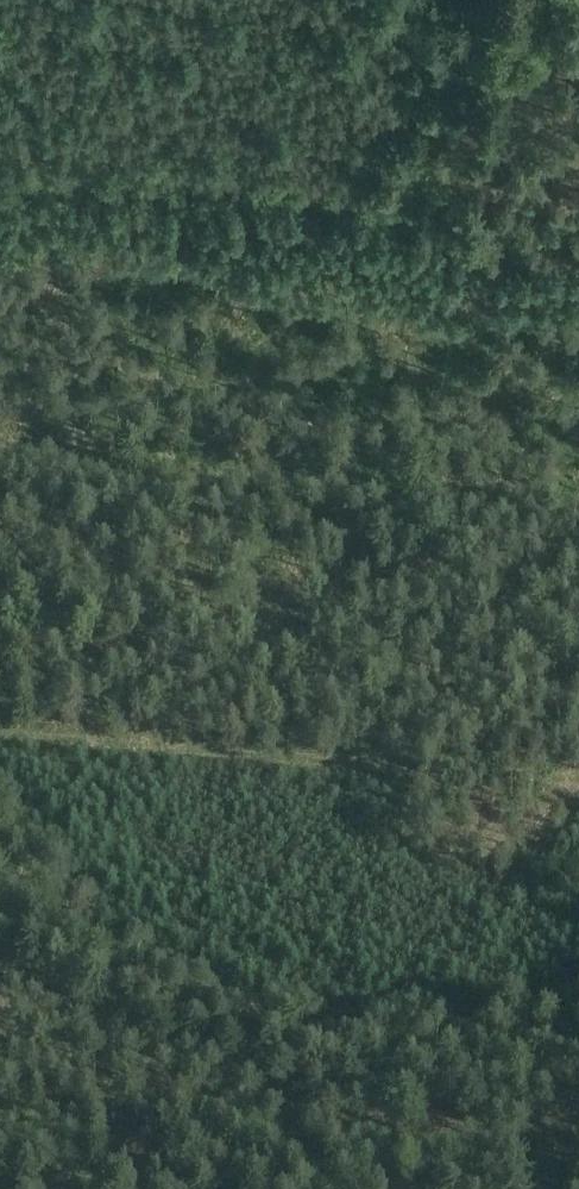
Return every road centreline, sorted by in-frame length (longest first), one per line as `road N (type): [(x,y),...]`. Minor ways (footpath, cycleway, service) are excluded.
road 1 (track): [(0,180),(578,224)]
road 2 (track): [(578,782),(0,740)]

